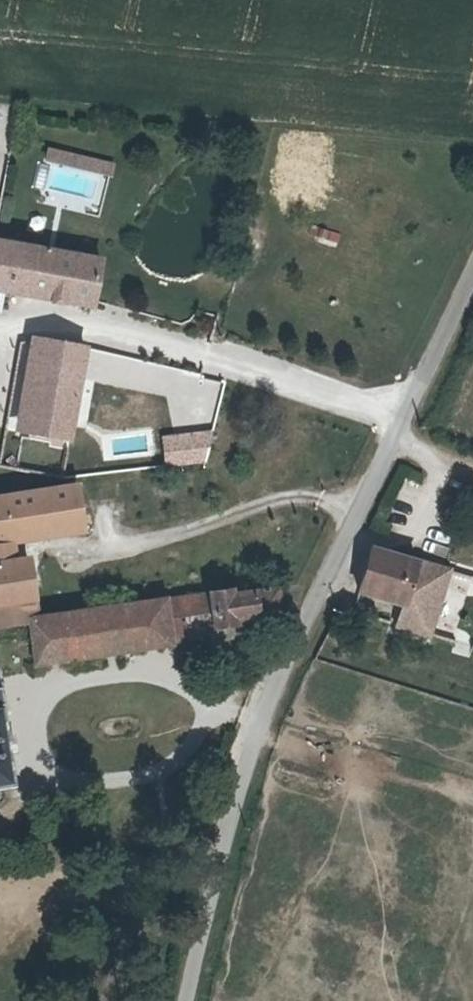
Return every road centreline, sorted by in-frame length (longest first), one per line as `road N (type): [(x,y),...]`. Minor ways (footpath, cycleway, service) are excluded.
road 1 (unclassified): [(472,263),(256,729),(187,1000)]

